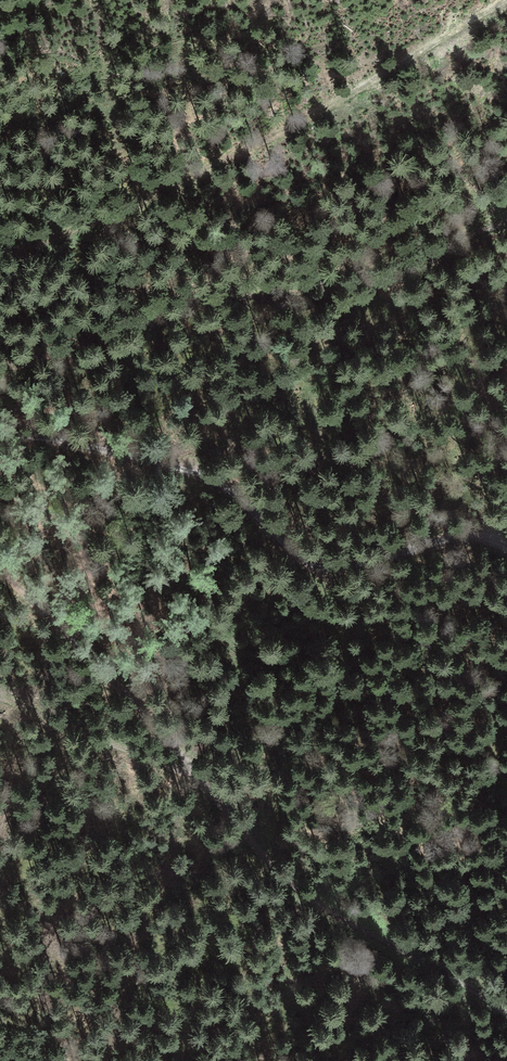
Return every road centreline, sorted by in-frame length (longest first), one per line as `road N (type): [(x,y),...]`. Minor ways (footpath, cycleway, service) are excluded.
road 1 (track): [(0,257),(334,105),(506,2)]
road 2 (track): [(0,433),(164,462),(209,479),(297,557),(320,566),(469,539),(506,552)]
road 3 (track): [(506,226),(390,288),(260,286),(0,368)]
road 4 (track): [(216,791),(0,703)]

